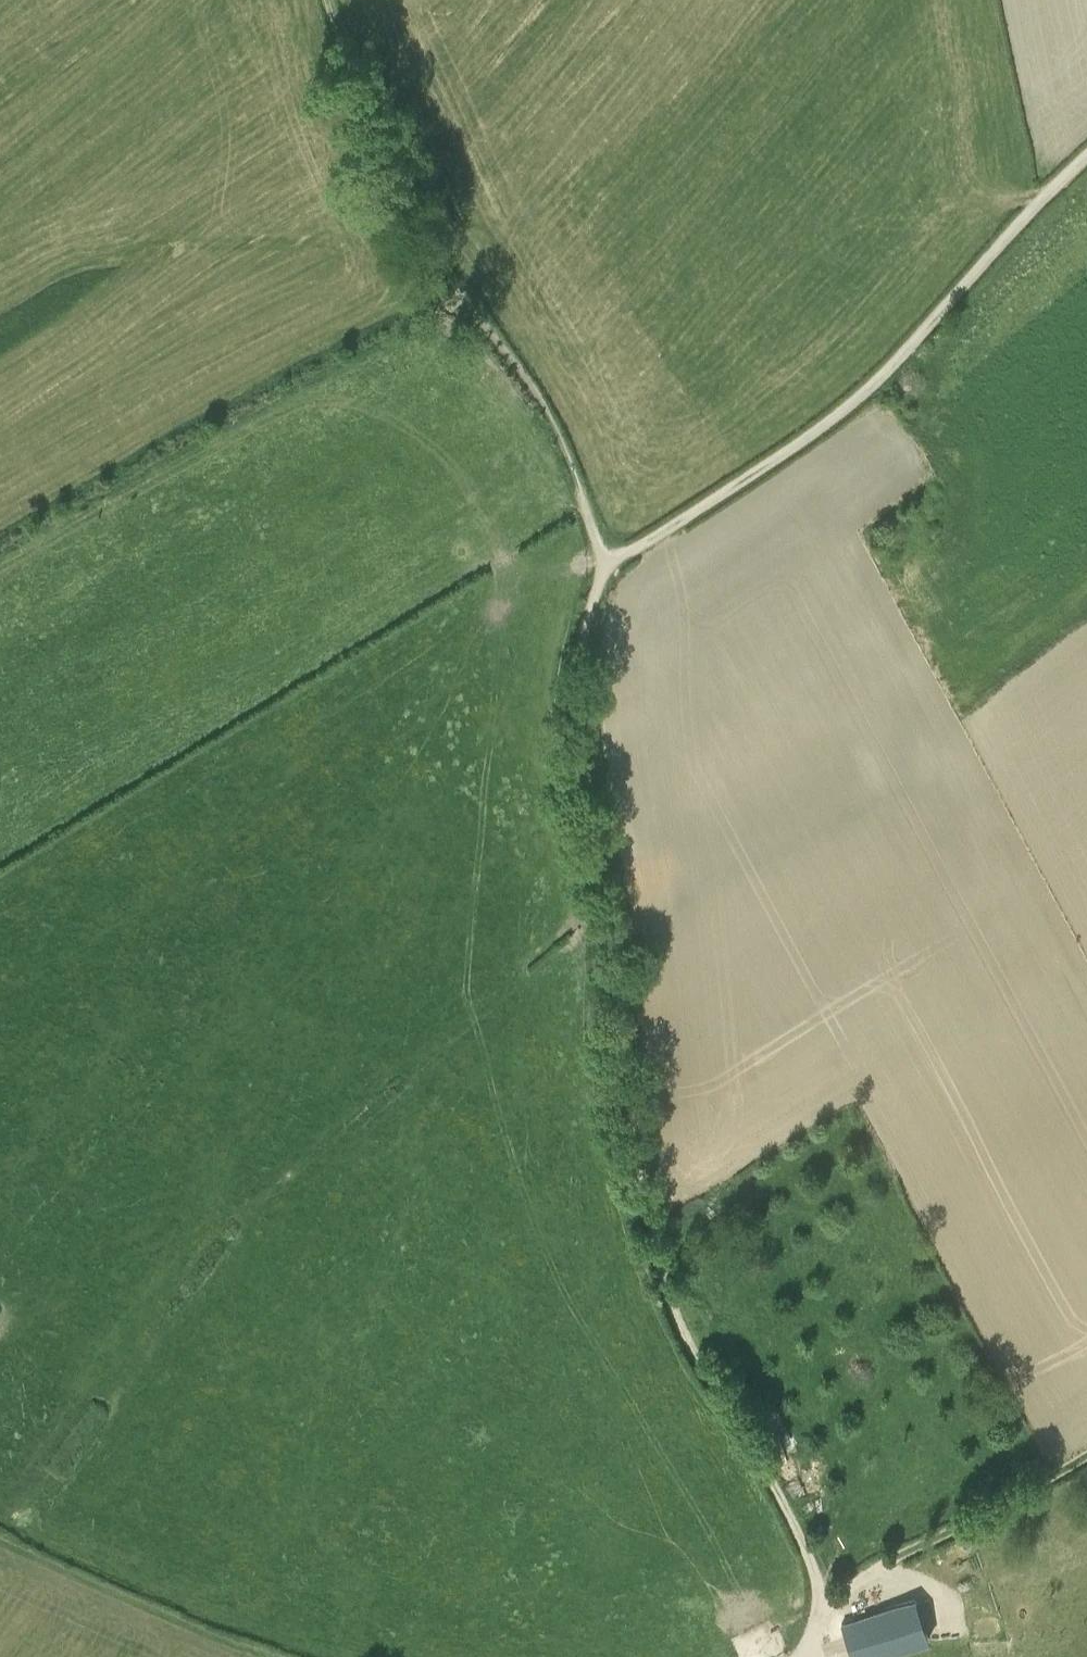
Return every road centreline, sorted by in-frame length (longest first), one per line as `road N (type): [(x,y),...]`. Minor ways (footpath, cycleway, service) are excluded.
road 1 (track): [(601,561),(578,669),(578,720),(664,1276),(682,1328),(809,1556),(822,1607)]
road 2 (track): [(601,561),(780,456),(853,401),(1086,155)]
road 3 (track): [(601,561),(552,420),(456,292),(409,207),(328,0)]
road 4 (track): [(1086,1453),(887,1560),(822,1607)]

